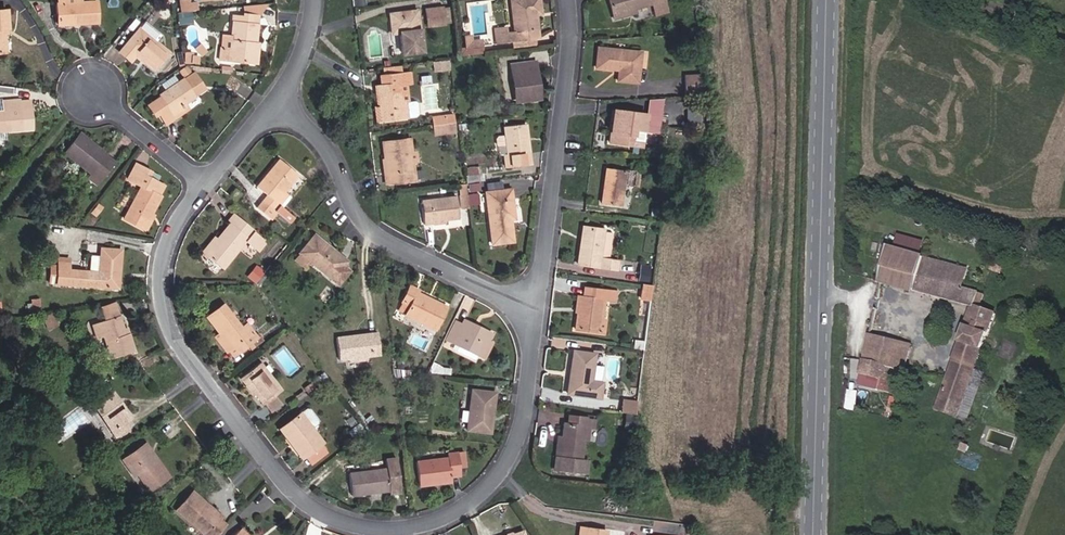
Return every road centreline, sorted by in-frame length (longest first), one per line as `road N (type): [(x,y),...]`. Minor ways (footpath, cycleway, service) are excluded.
road 1 (residential): [(535,311),(530,425),(490,502),(419,531),(355,533),(288,488),(175,339),(159,269),(203,177)]
road 2 (tertiary): [(813,534),(827,0)]
road 3 (residential): [(535,311),(388,243),(358,205),(326,141),(270,104)]
road 4 (residential): [(567,0),(571,21),(535,311)]
road 5 (residential): [(95,89),(203,177)]

